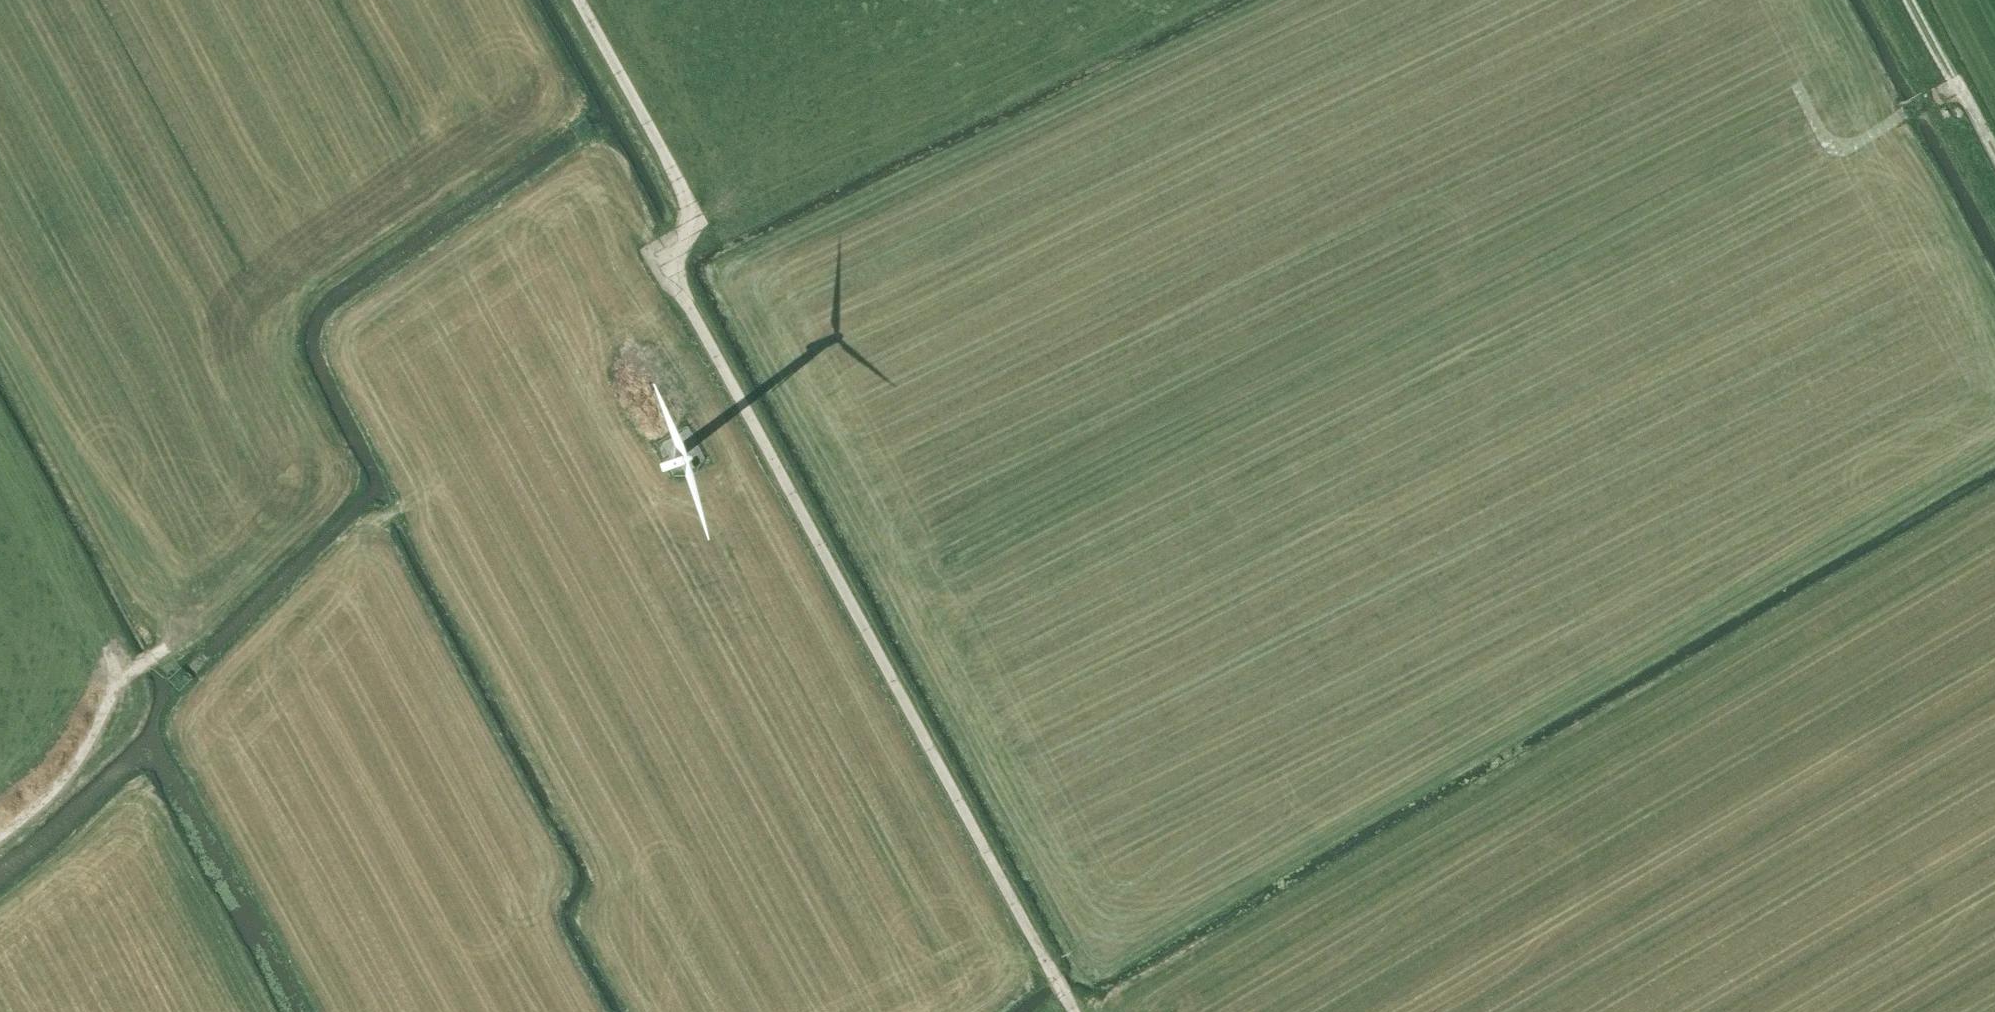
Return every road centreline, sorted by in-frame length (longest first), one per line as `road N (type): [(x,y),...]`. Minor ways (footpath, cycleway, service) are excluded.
road 1 (track): [(1074,1011),(668,268),(691,218),(575,0)]
road 2 (track): [(0,834),(62,786),(115,688),(172,646)]
road 3 (track): [(1955,86),(1849,147),(1832,146),(1795,84)]
road 4 (track): [(1994,152),(1910,0)]

